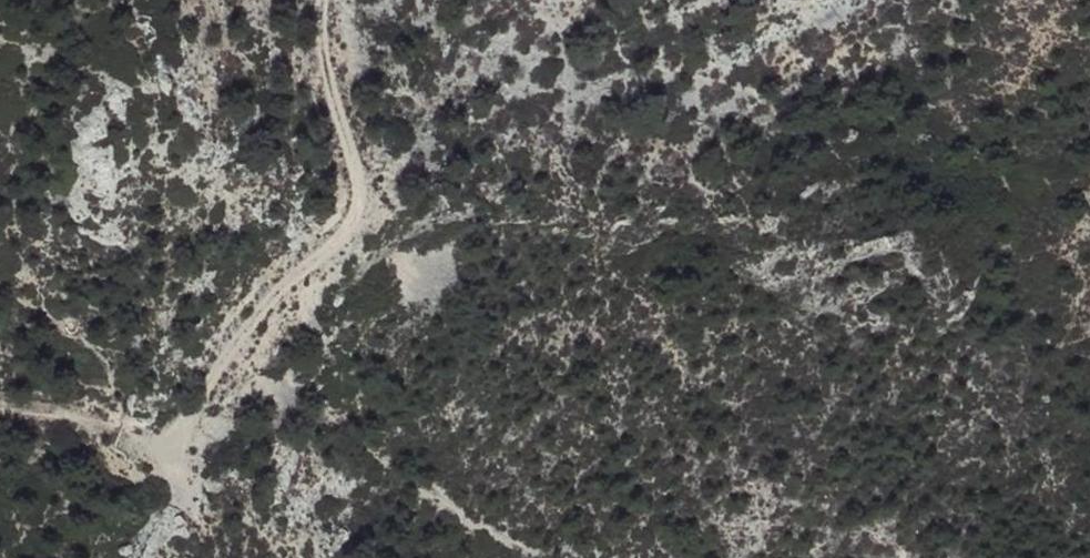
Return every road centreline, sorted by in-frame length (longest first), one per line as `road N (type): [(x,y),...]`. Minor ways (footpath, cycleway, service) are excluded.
road 1 (track): [(0,416),(157,441),(355,213),(303,0)]

